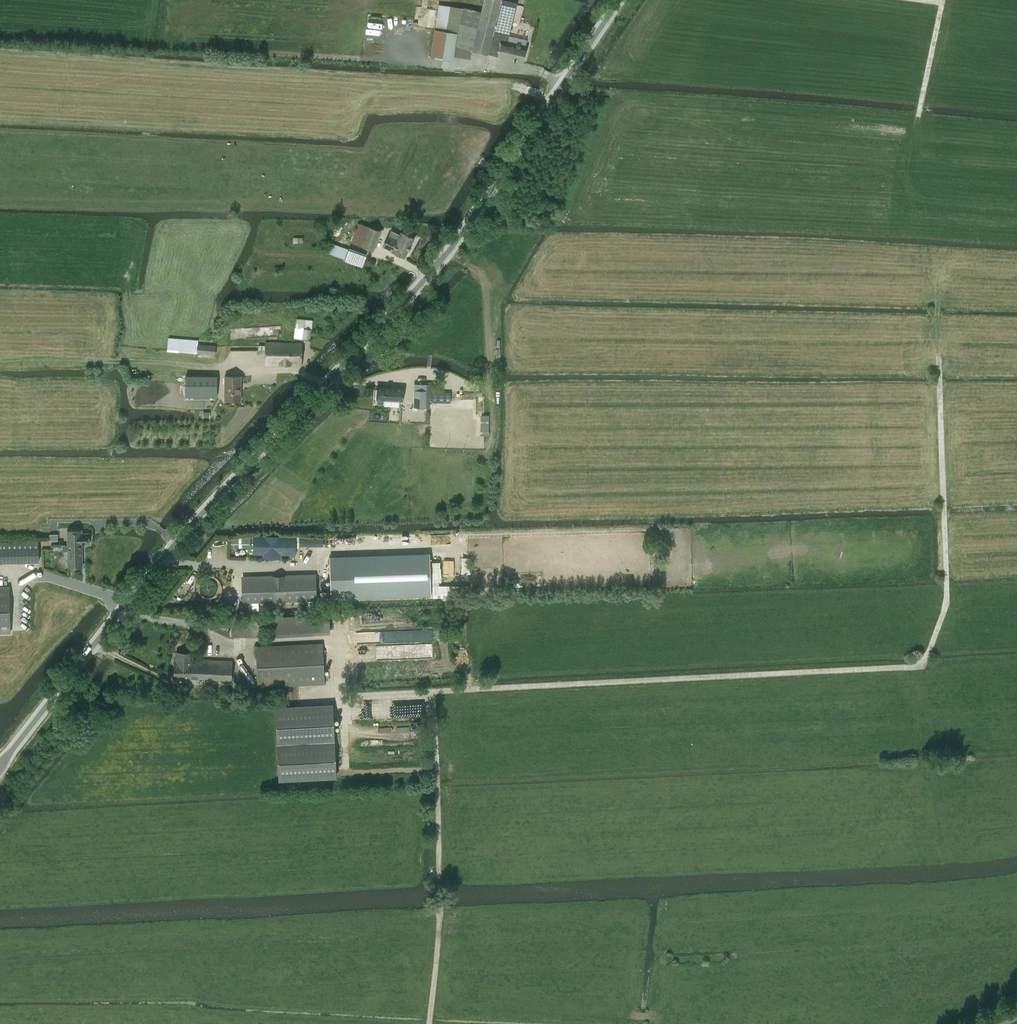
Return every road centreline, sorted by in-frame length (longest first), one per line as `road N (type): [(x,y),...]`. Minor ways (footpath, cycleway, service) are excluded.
road 1 (secondary): [(0,765),(176,542),(445,255),(619,0)]
road 2 (track): [(937,296),(946,605),(921,661),(337,695)]
road 3 (track): [(429,1023),(440,887),(429,691)]
road 4 (track): [(905,665),(942,884)]
road 5 (track): [(943,0),(907,189)]

